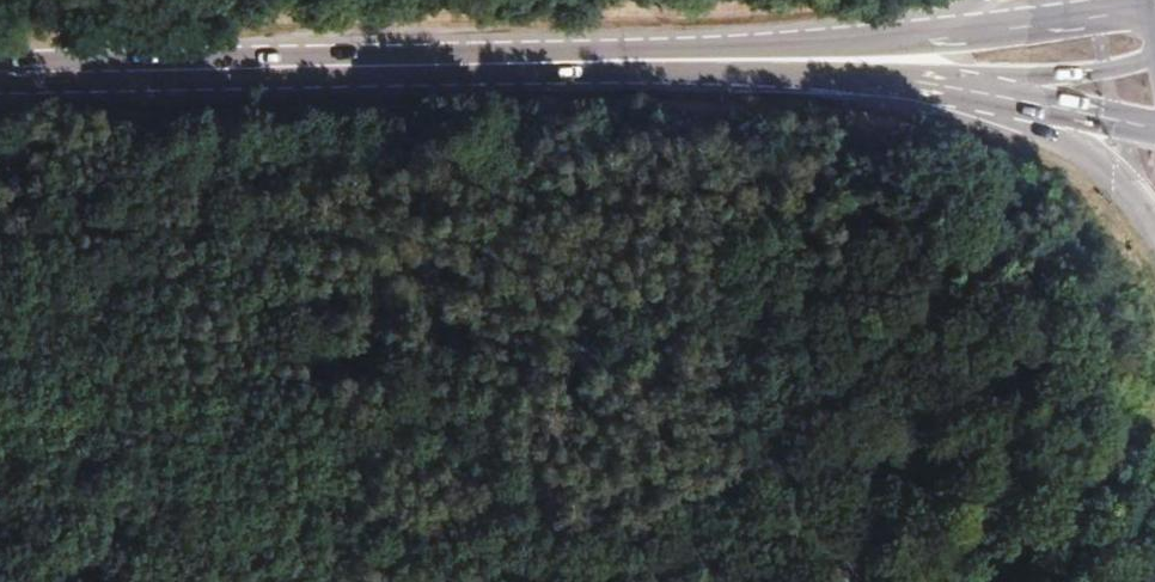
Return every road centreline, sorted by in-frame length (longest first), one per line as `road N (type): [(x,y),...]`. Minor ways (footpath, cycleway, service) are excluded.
road 1 (primary): [(888,43),(380,65)]
road 2 (primary): [(380,65),(869,78)]
road 3 (primary): [(0,71),(380,65)]
road 4 (primary): [(869,78),(1012,113),(1066,136),(1109,168),(1154,227)]
road 5 (primary): [(869,78),(1154,128)]
road 6 (primary): [(869,78),(1088,72),(1154,60)]
road 7 (primary): [(1154,1),(888,43)]
road 8 (track): [(1154,423),(987,581)]

